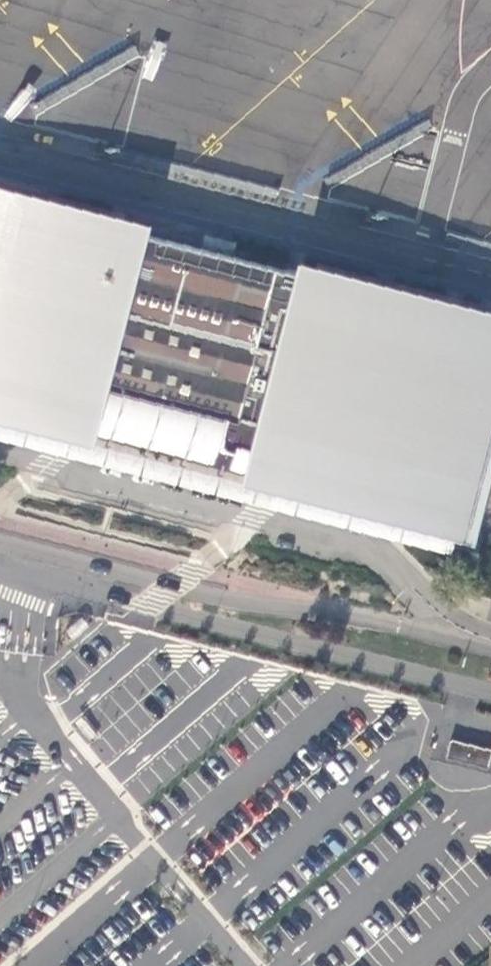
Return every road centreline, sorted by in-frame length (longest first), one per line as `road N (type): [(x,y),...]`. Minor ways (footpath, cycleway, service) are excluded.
road 1 (unclassified): [(0,567),(490,690)]
road 2 (unclassified): [(490,648),(337,610),(170,586),(0,541)]
road 3 (unclassified): [(490,63),(467,93),(456,124),(427,257)]

